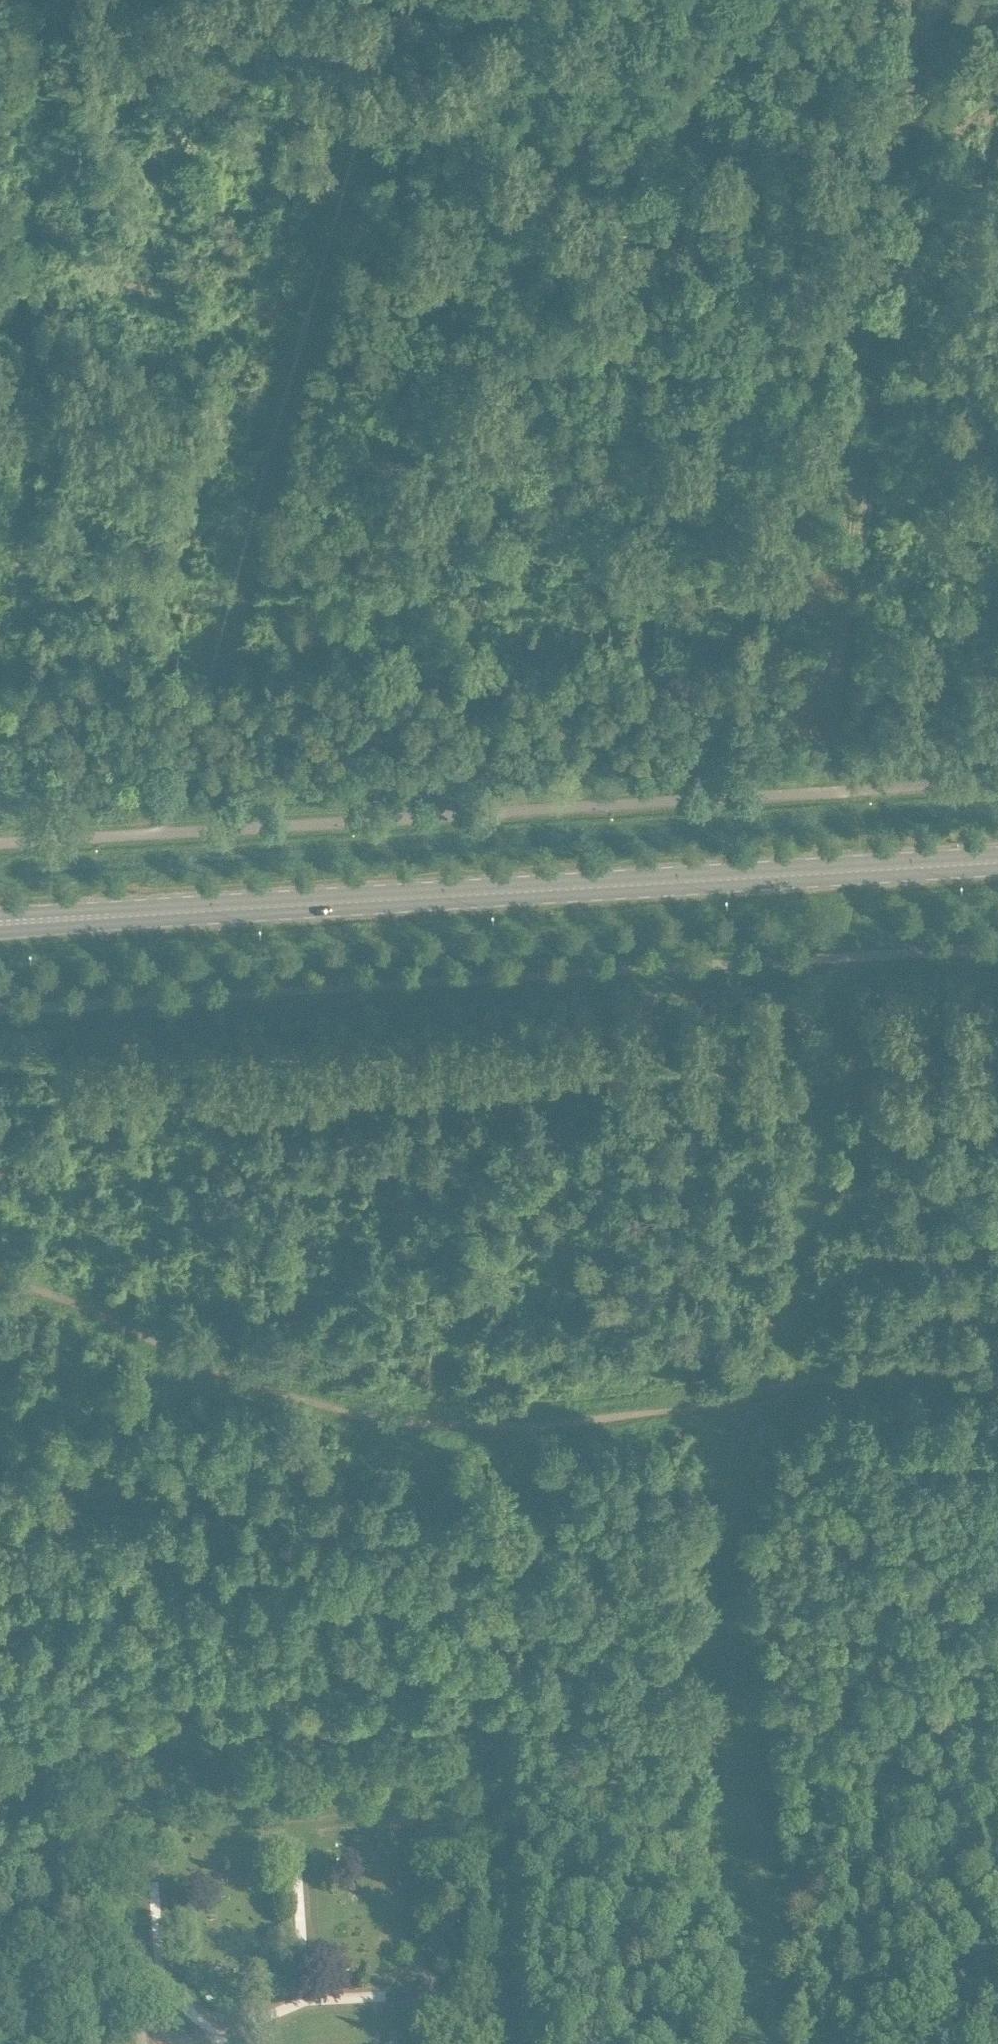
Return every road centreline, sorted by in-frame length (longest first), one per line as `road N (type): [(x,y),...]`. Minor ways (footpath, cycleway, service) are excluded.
road 1 (secondary): [(0,933),(997,868)]

